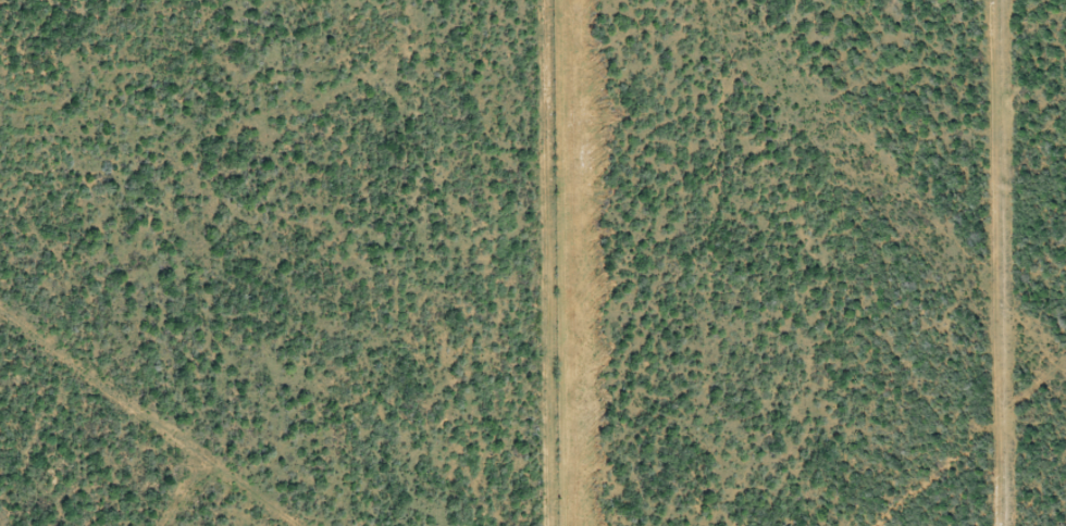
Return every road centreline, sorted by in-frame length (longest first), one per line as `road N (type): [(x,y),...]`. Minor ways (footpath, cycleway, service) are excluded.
road 1 (residential): [(1017,0),(1018,525)]

